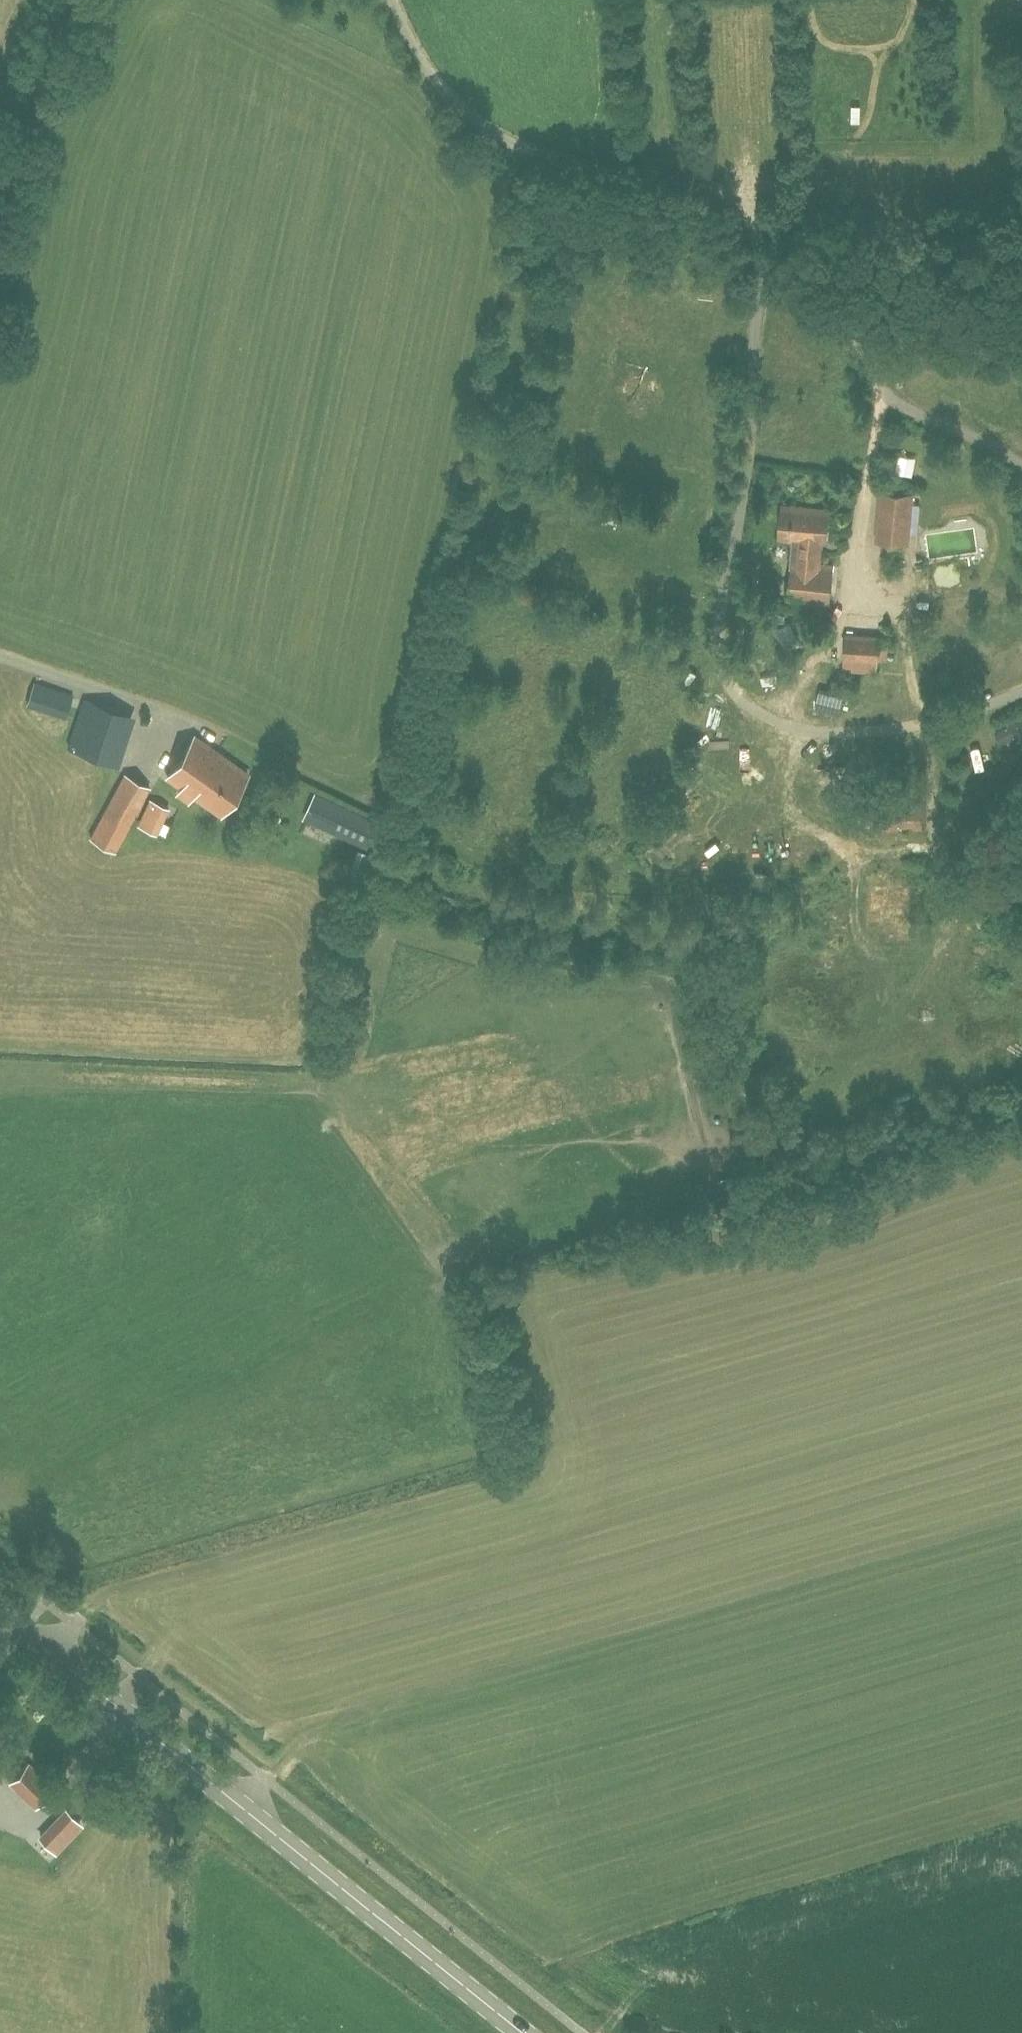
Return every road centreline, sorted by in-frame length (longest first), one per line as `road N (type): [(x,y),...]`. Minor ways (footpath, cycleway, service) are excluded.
road 1 (secondary): [(521,2032),(0,1613)]
road 2 (unclassified): [(736,209),(507,144),(461,112),(416,48),(395,0)]
road 3 (track): [(1017,248),(981,237),(820,233),(736,209)]

